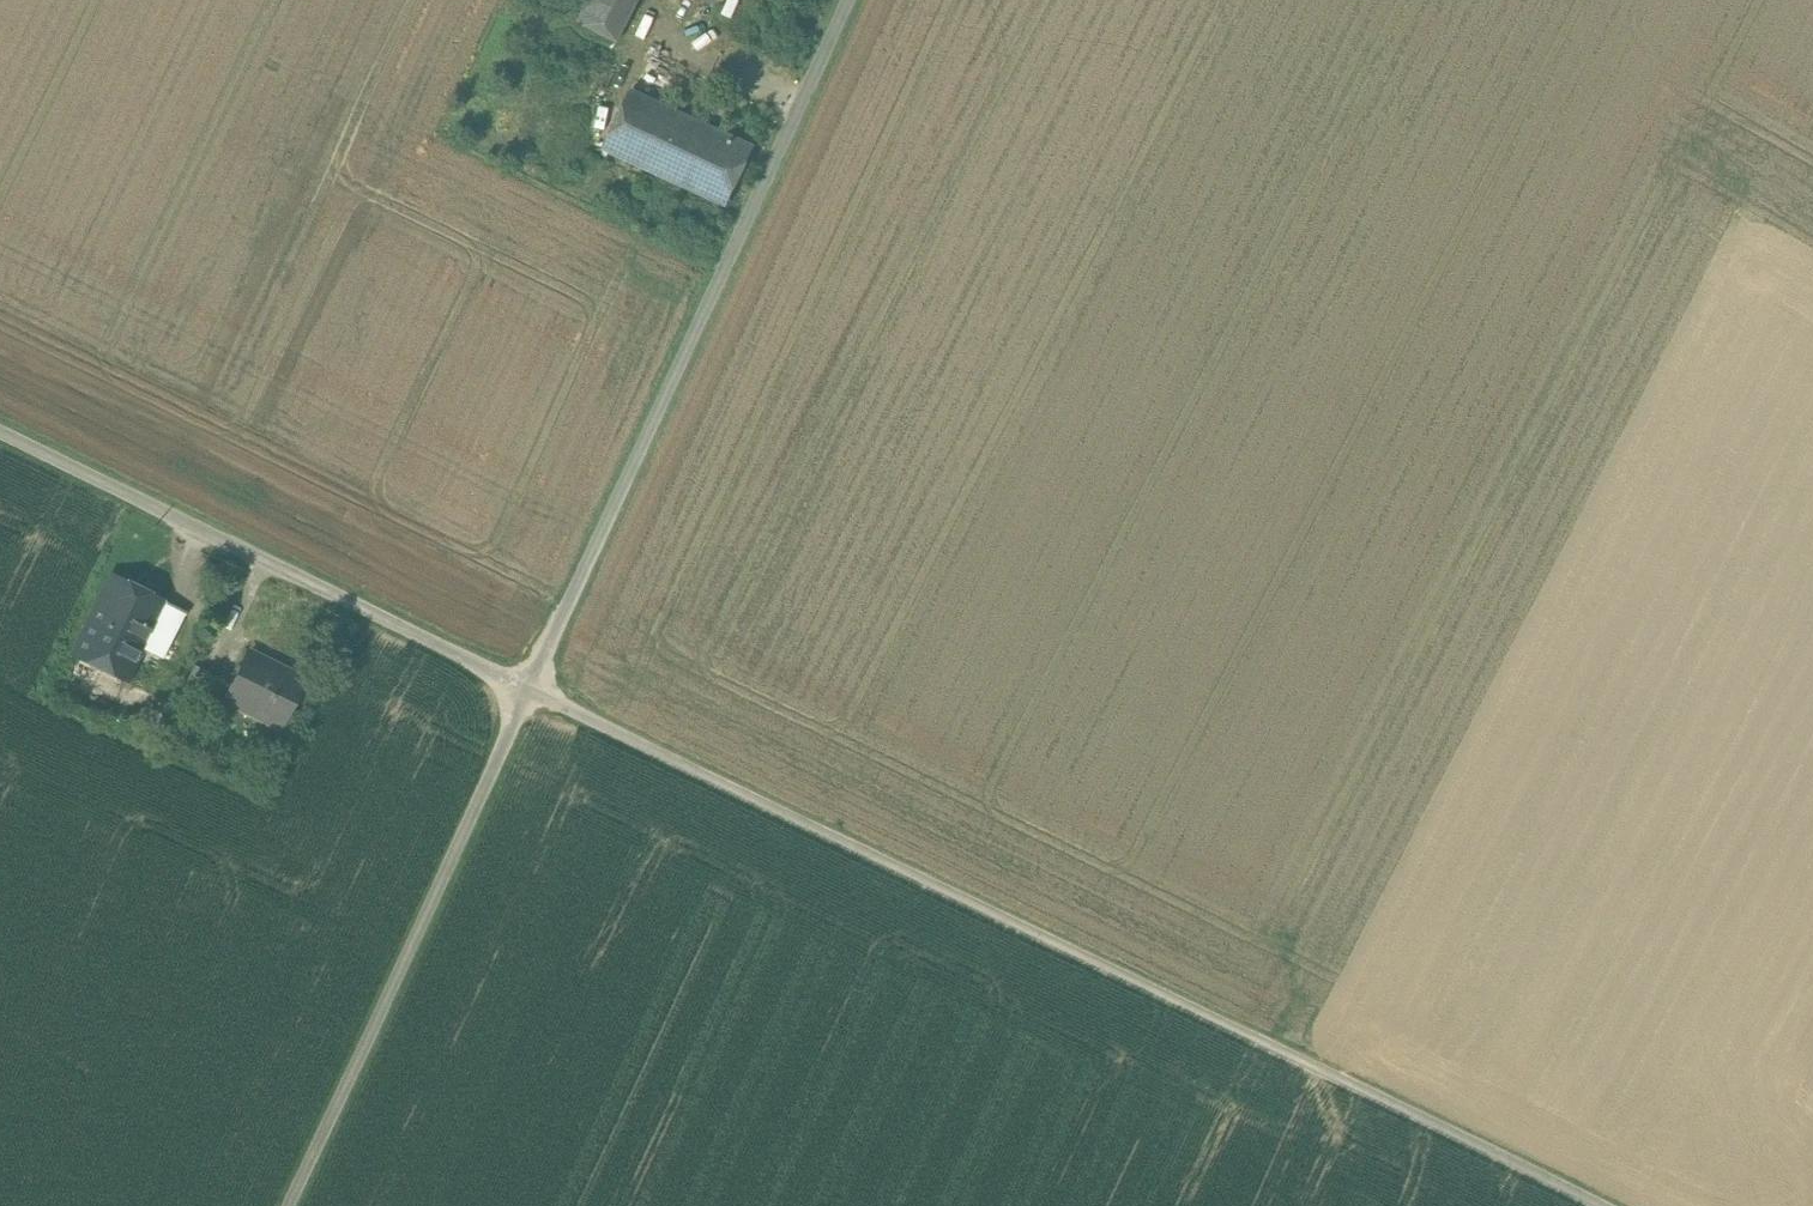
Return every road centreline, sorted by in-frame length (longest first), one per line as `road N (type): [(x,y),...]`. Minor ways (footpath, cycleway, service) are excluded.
road 1 (unclassified): [(533,686),(648,749),(961,888),(1617,1205)]
road 2 (residential): [(854,0),(533,686)]
road 3 (unclassified): [(0,430),(533,686)]
road 4 (unclassified): [(295,1205),(533,686)]

